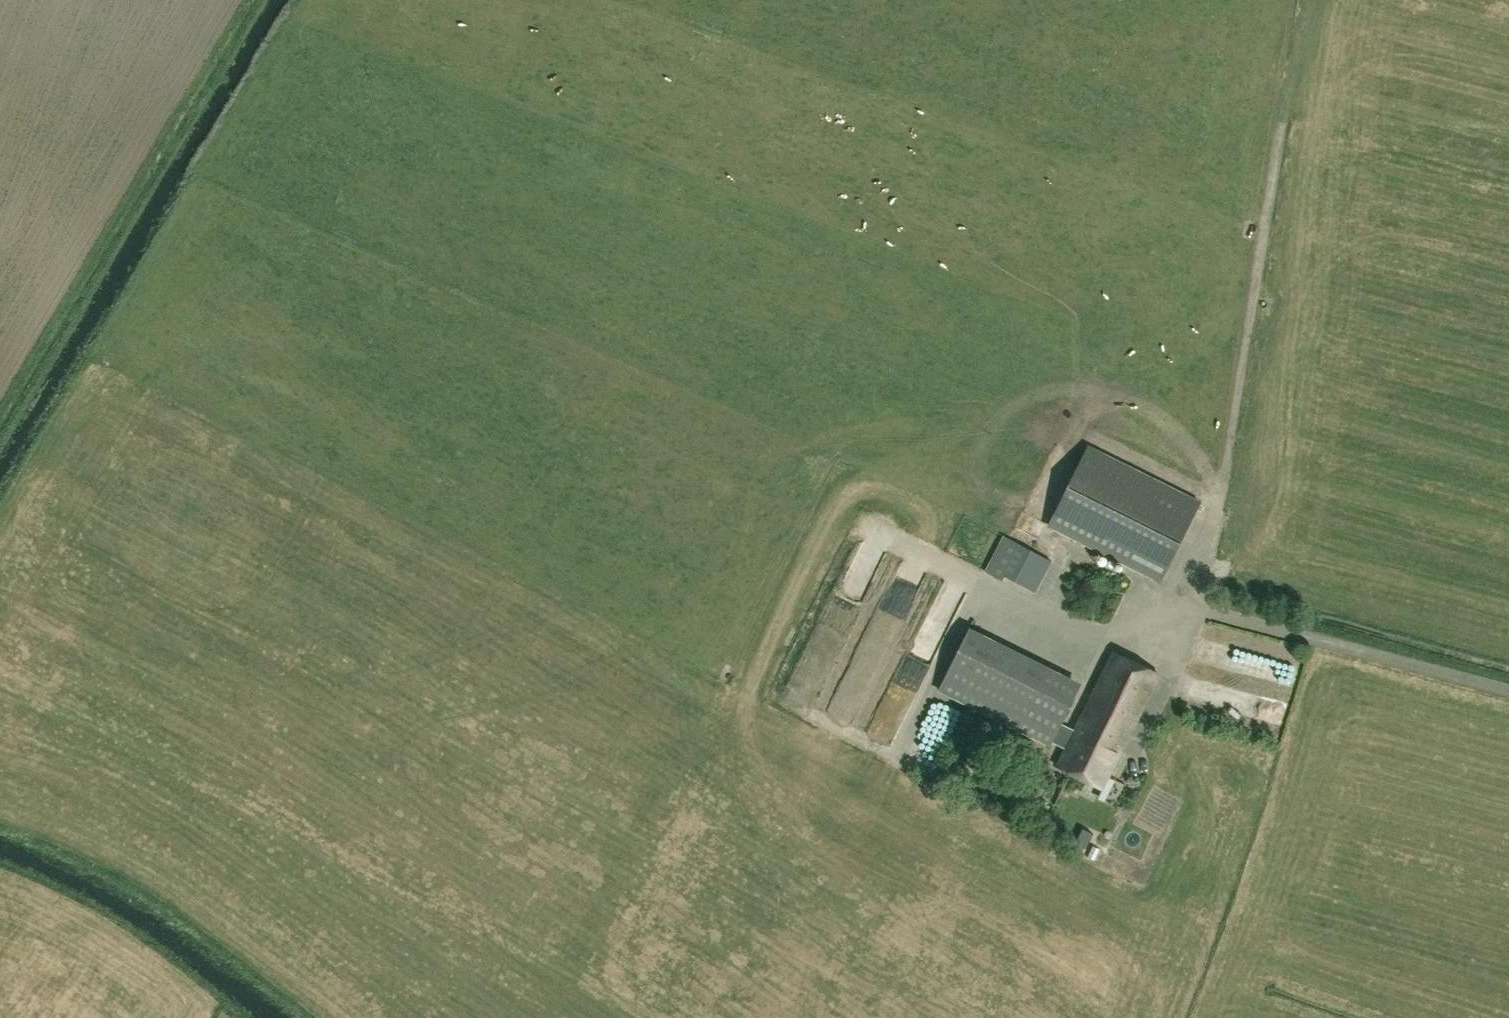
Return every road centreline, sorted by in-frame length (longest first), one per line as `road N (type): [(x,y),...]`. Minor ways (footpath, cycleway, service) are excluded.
road 1 (track): [(1173,598),(1228,453),(1281,117)]

